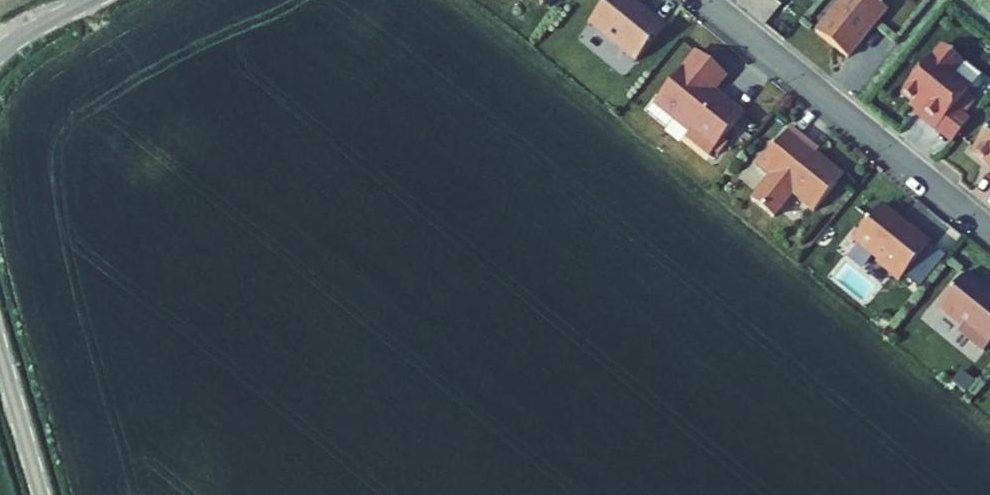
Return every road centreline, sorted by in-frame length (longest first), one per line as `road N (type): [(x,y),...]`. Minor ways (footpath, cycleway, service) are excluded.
road 1 (residential): [(704,0),(989,230)]
road 2 (tertiary): [(43,494),(0,347)]

